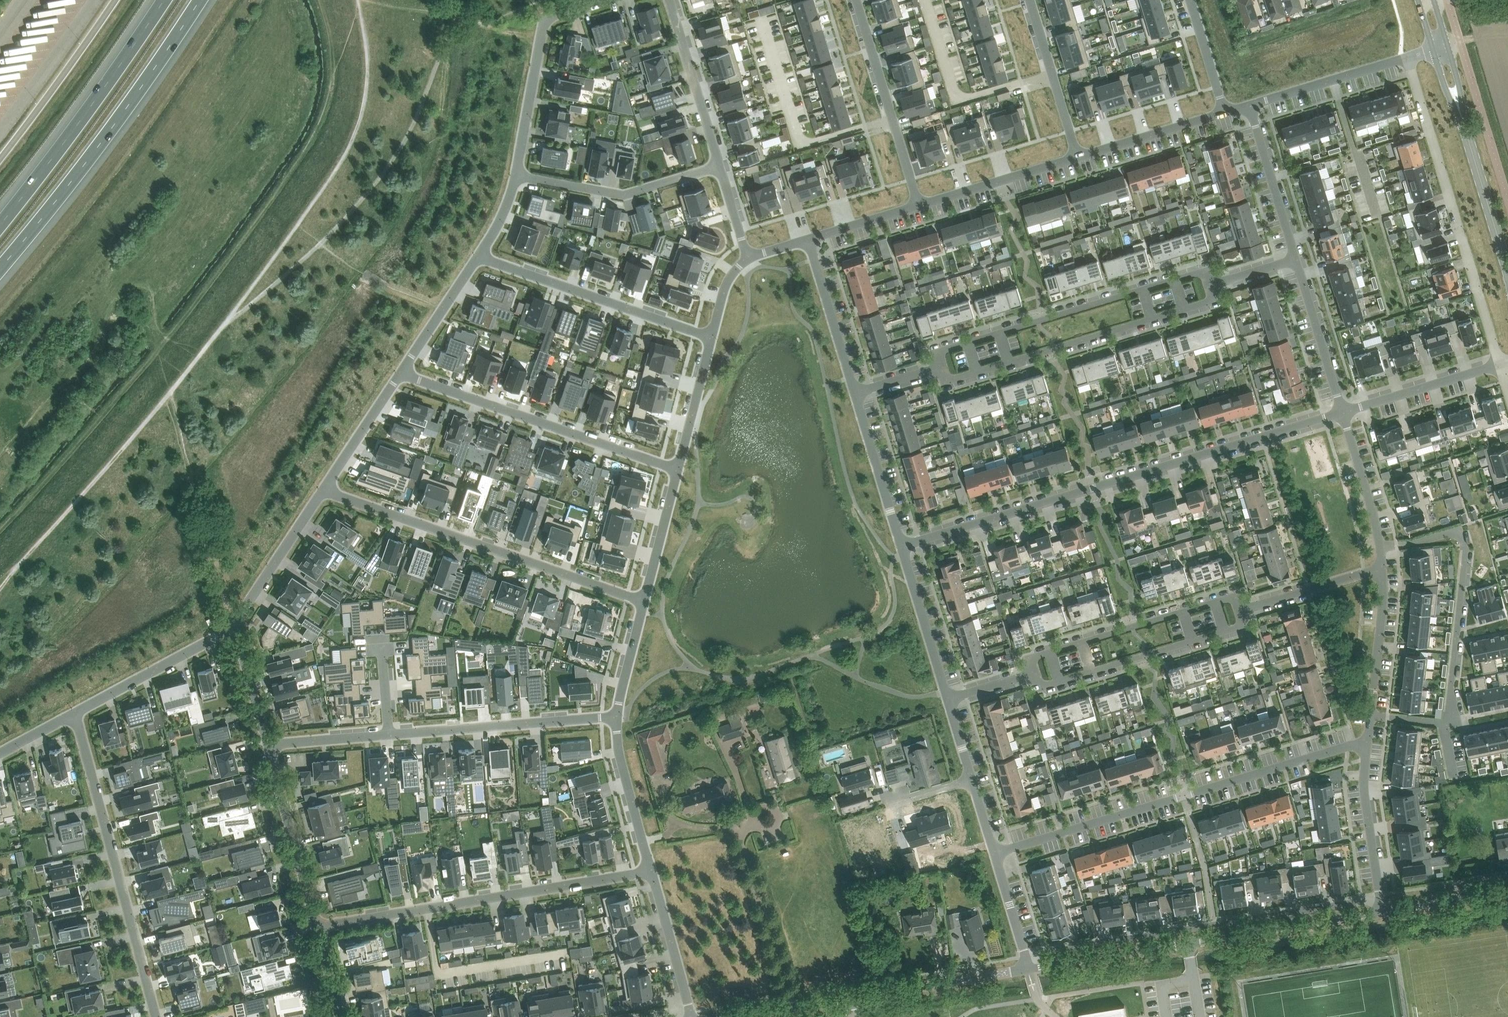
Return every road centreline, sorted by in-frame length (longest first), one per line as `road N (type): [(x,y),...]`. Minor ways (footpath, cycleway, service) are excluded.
road 1 (residential): [(1342,413),(901,546)]
road 2 (residential): [(995,854),(1366,748)]
road 3 (residential): [(1030,970),(1381,914)]
road 4 (motorway): [(0,272),(204,0)]
road 5 (residential): [(644,601),(323,490)]
road 6 (residential): [(317,928),(650,871)]
road 7 (track): [(0,527),(161,345),(148,334),(152,298),(124,287)]
road 8 (residential): [(1405,59),(1502,365)]
road 9 (residential): [(76,712),(156,1016)]
road 10 (residential): [(1209,286),(1199,273),(938,353),(940,369)]
road 11 (residential): [(940,369),(949,381),(1206,304),(1209,286)]
road 12 (residential): [(676,470),(401,373)]
road 13 (residential): [(1443,722),(1451,719),(1465,545),(1456,530),(1379,551)]
road 14 (motorway): [(164,0),(0,226)]
road 15 (residential): [(478,256),(710,337)]
road 16 (residential): [(1243,611),(1233,598),(1133,627),(1030,659),(1032,674)]
road 17 (residential): [(1032,674),(1041,688),(1092,674),(1241,627),(1243,611)]
road 18 (residential): [(618,718),(389,736)]
road 19 (residential): [(602,0),(552,14),(542,28),(516,174)]
road 20 (residential): [(856,0),(919,206)]
road 21 (residential): [(718,165),(624,195),(516,174)]
road 22 (residential): [(317,928),(267,745)]
road 23 (residential): [(850,1000),(1030,970)]
road 24 (residential): [(76,712),(234,625)]
road 25 (residential): [(670,0),(718,165)]
road 26 (residential): [(1502,365),(1342,413)]
road 27 (residential): [(1366,748),(1381,914)]
road 28 (residential): [(919,206),(1078,158)]
road 29 (residential): [(1030,0),(1078,158)]
road 30 (tertiary): [(1507,272),(1460,114)]
road 31 (residential): [(1248,107),(1405,59)]
road 32 (residential): [(901,546),(948,701)]
road 33 (residential): [(808,239),(855,394)]
road 34 (residential): [(323,490),(234,625)]
road 35 (residential): [(1295,260),(1342,413)]
road 36 (residential): [(1248,107),(1295,260)]
road 37 (residential): [(855,394),(901,546)]
road 38 (residential): [(650,871),(619,754),(618,718)]
road 39 (residential): [(1078,158),(1225,114)]
road 40 (residential): [(693,1016),(650,871)]
road 41 (residential): [(1382,570),(1370,717)]
road 42 (residential): [(1382,570),(1243,611)]
road 43 (residential): [(1342,413),(1379,551)]
road 44 (residential): [(401,373),(323,490)]
road 45 (residential): [(478,256),(401,373)]
road 46 (residential): [(676,470),(710,337)]
road 47 (residential): [(644,601),(676,470)]
road 48 (residential): [(1381,914),(1507,892)]
road 49 (residential): [(267,745),(234,625)]
road 50 (residential): [(389,736),(267,745)]
road 51 (residential): [(995,854),(1030,970)]

